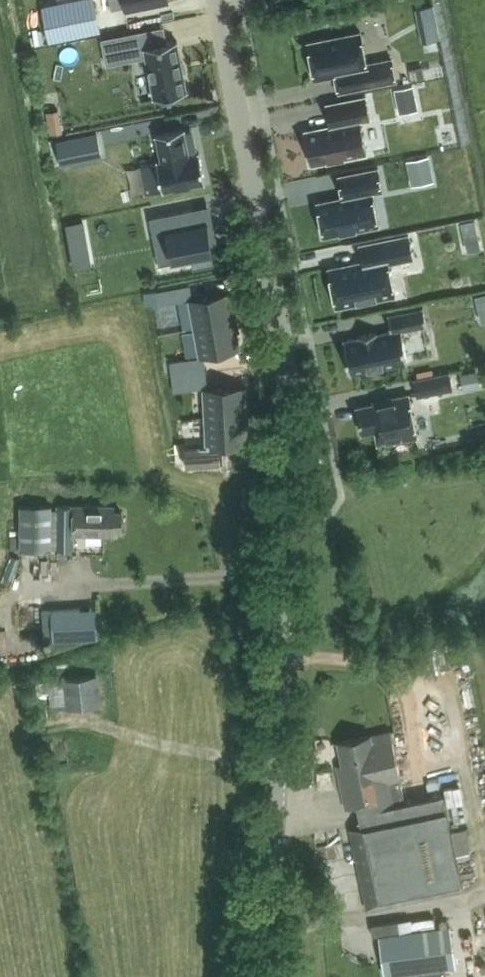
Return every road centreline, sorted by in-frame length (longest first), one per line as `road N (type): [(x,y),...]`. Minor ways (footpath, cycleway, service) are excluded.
road 1 (tertiary): [(268,976),(288,400),(273,270),(216,0)]
road 2 (track): [(286,572),(80,582)]

